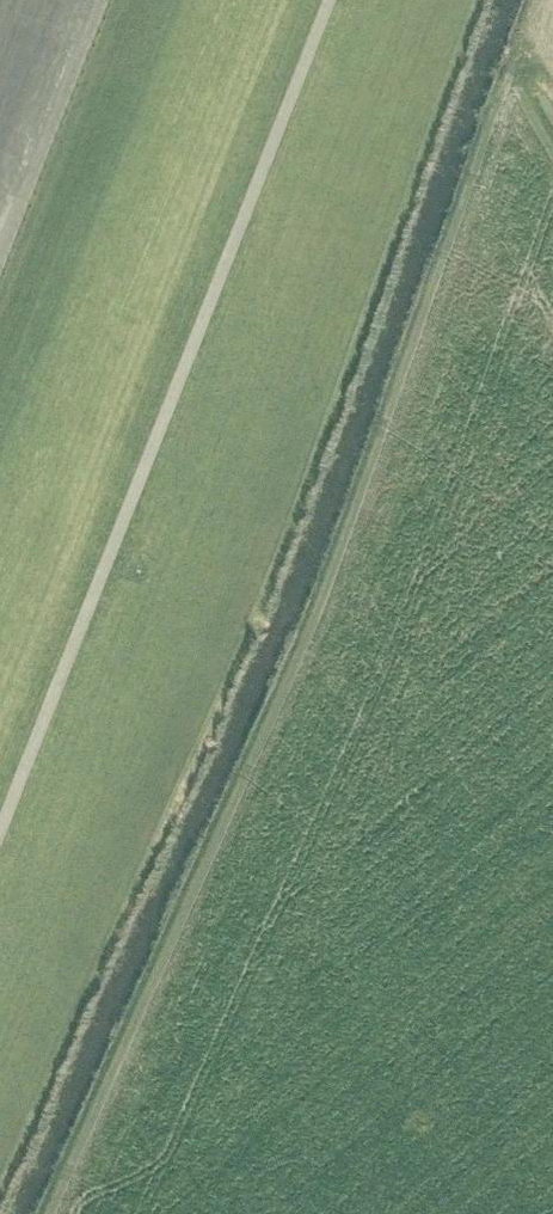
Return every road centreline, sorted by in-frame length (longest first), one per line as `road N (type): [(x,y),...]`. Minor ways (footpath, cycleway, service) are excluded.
road 1 (unclassified): [(0,830),(329,0)]

